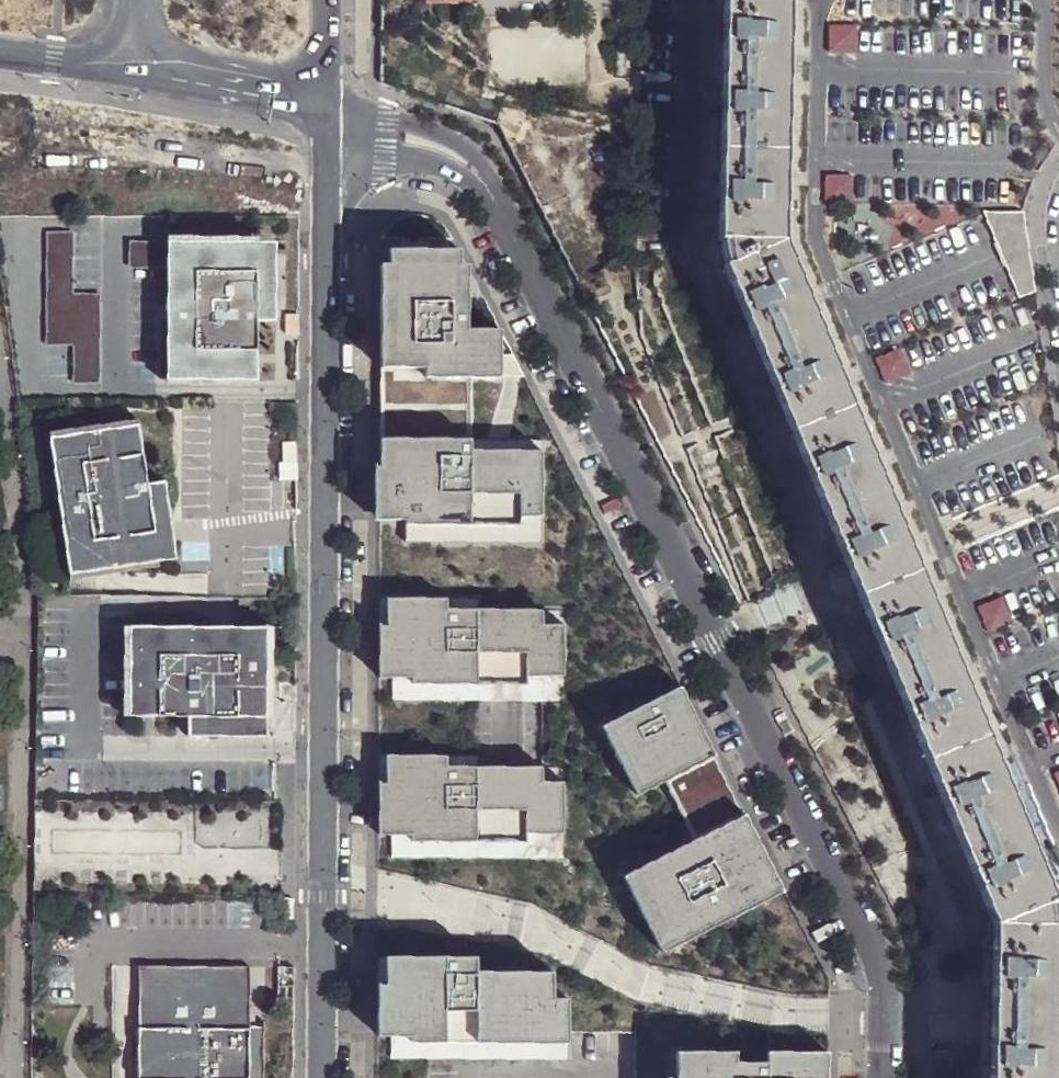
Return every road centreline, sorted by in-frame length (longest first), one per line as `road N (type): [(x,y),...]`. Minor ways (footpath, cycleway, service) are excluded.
road 1 (residential): [(884,1077),(883,984),(506,223)]
road 2 (unclassified): [(325,1077),(330,187)]
road 3 (residential): [(506,223),(486,176),(463,153),(399,122),(331,102)]
road 4 (residential): [(330,187),(384,158),(416,162),(474,186),(506,223)]
road 5 (unclassified): [(133,66),(331,102)]
road 6 (unclassified): [(0,51),(133,66)]

